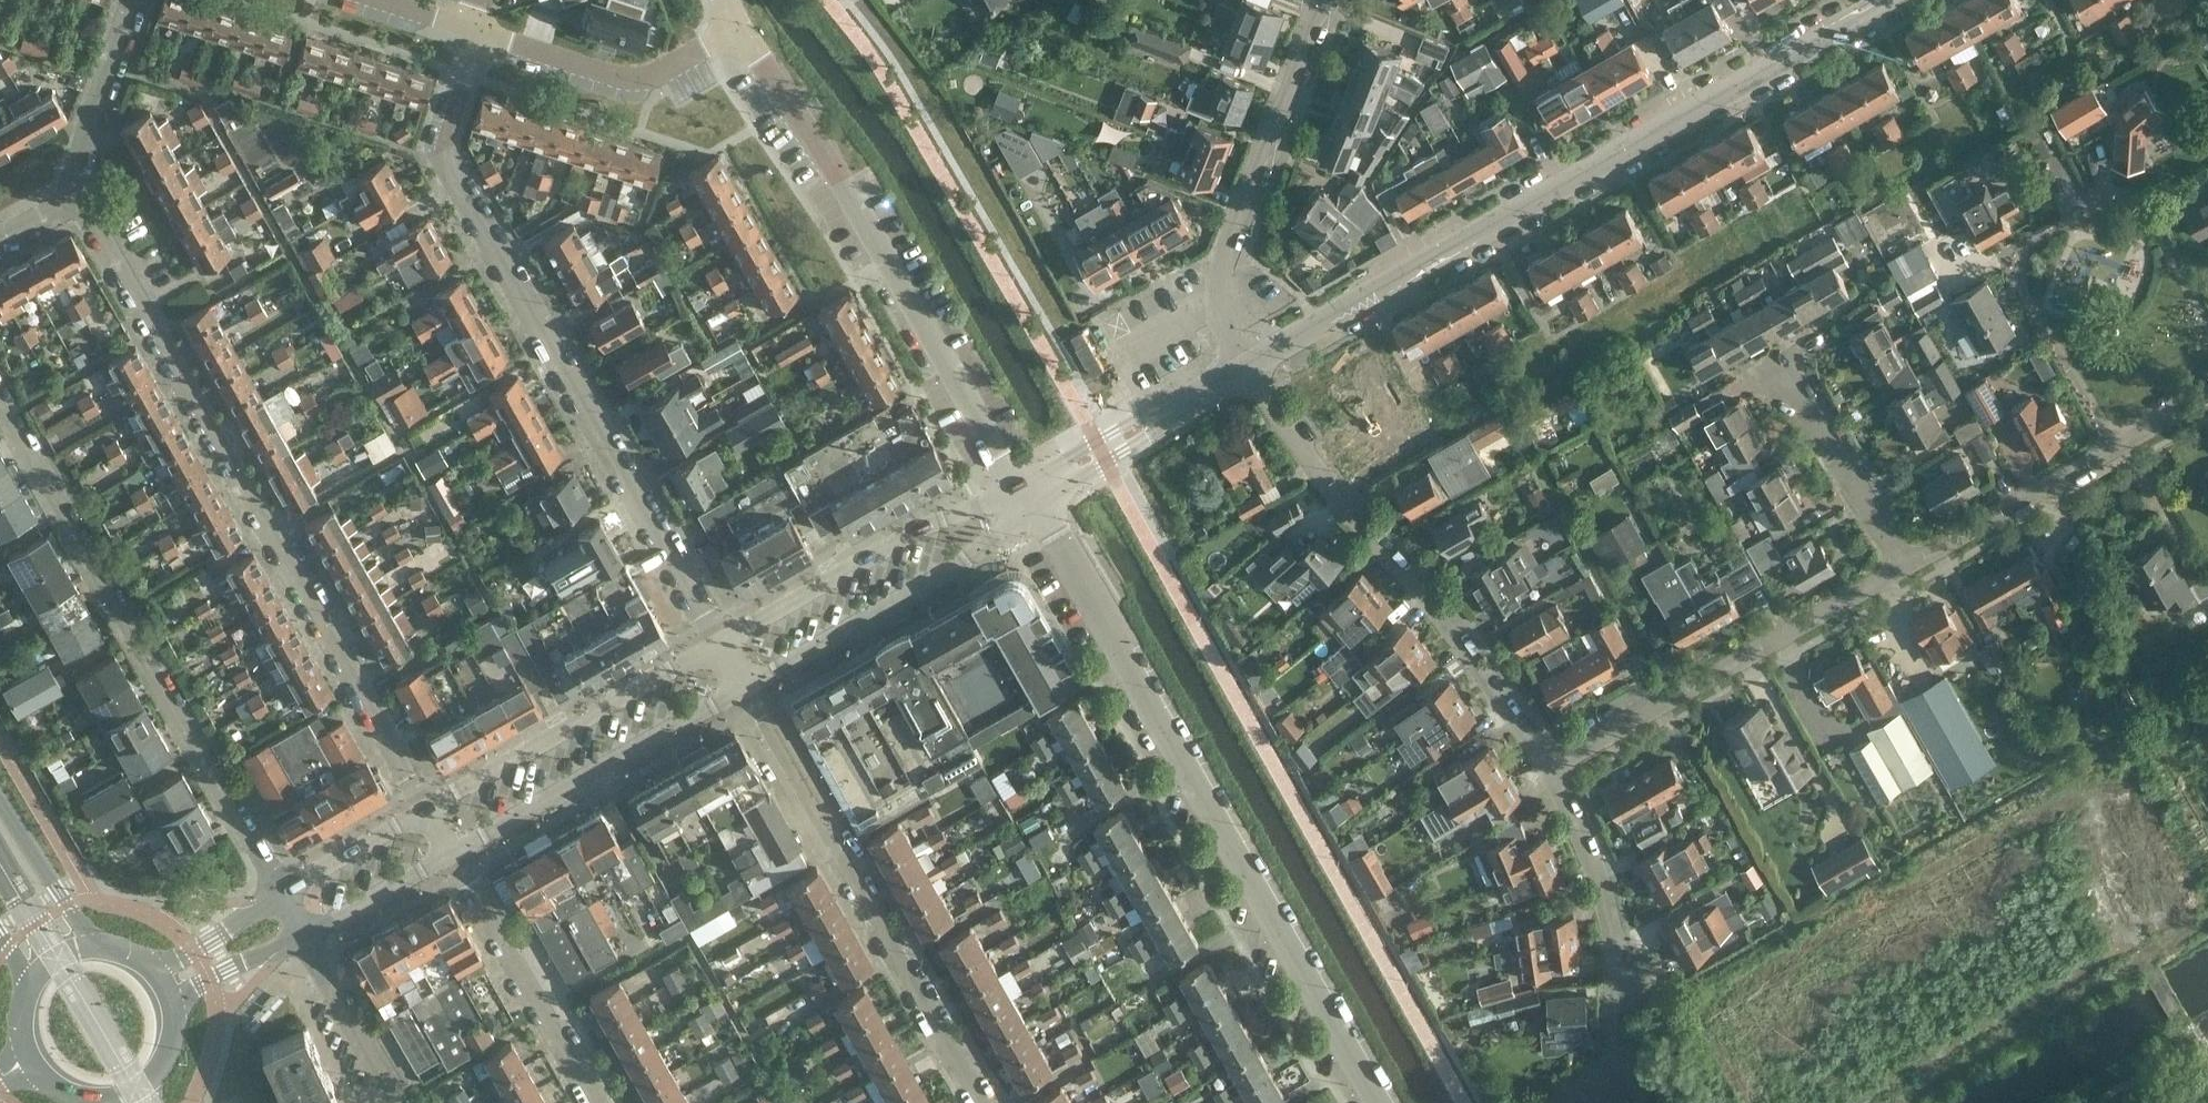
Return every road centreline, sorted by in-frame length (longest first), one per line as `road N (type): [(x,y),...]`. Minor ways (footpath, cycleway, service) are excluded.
road 1 (unclassified): [(1241,360),(1870,0)]
road 2 (residential): [(428,810),(74,189)]
road 3 (unclassified): [(1384,1102),(1034,492)]
road 4 (unclassified): [(720,644),(546,346),(450,162),(451,118),(476,35)]
road 5 (residential): [(0,394),(280,897)]
road 6 (unclassified): [(1034,492),(1006,465),(843,181),(735,27)]
road 7 (residential): [(1547,762),(1298,455),(1241,360)]
road 8 (residential): [(2118,450),(2048,336),(2024,278),(2039,244),(2103,210),(2140,205),(2207,330)]
road 9 (unclassified): [(980,1102),(744,688)]
road 10 (residential): [(1547,762),(1902,570)]
road 11 (residential): [(1241,360),(1223,281),(1227,242),(1332,0)]
road 12 (unclassified): [(744,688),(964,563),(1034,492)]
road 13 (unclassified): [(1034,492),(931,523),(720,644)]
road 14 (residential): [(720,644),(428,810)]
road 15 (residential): [(452,854),(744,688)]
road 16 (residential): [(1617,1070),(1603,907),(1547,762)]
road 17 (residential): [(596,1102),(452,854)]
road 18 (residential): [(476,35),(607,85),(649,79),(735,27)]
road 19 (residential): [(1902,570),(2118,450)]
road 20 (residential): [(1902,570),(1765,365)]
road 21 (unclassified): [(1034,492),(1241,360)]
road 22 (unclassified): [(74,189),(133,0)]
road 23 (residential): [(305,936),(397,1102)]
road 24 (tertiary): [(97,947),(0,803)]
road 25 (residential): [(428,810),(280,897)]
road 26 (residential): [(305,936),(452,854)]
road 27 (residential): [(280,897),(148,971)]
road 28 (residential): [(173,1008),(209,980),(305,936)]
road 29 (tertiary): [(98,1098),(150,1079),(168,1051),(173,1008)]
road 30 (residential): [(350,0),(476,35)]

